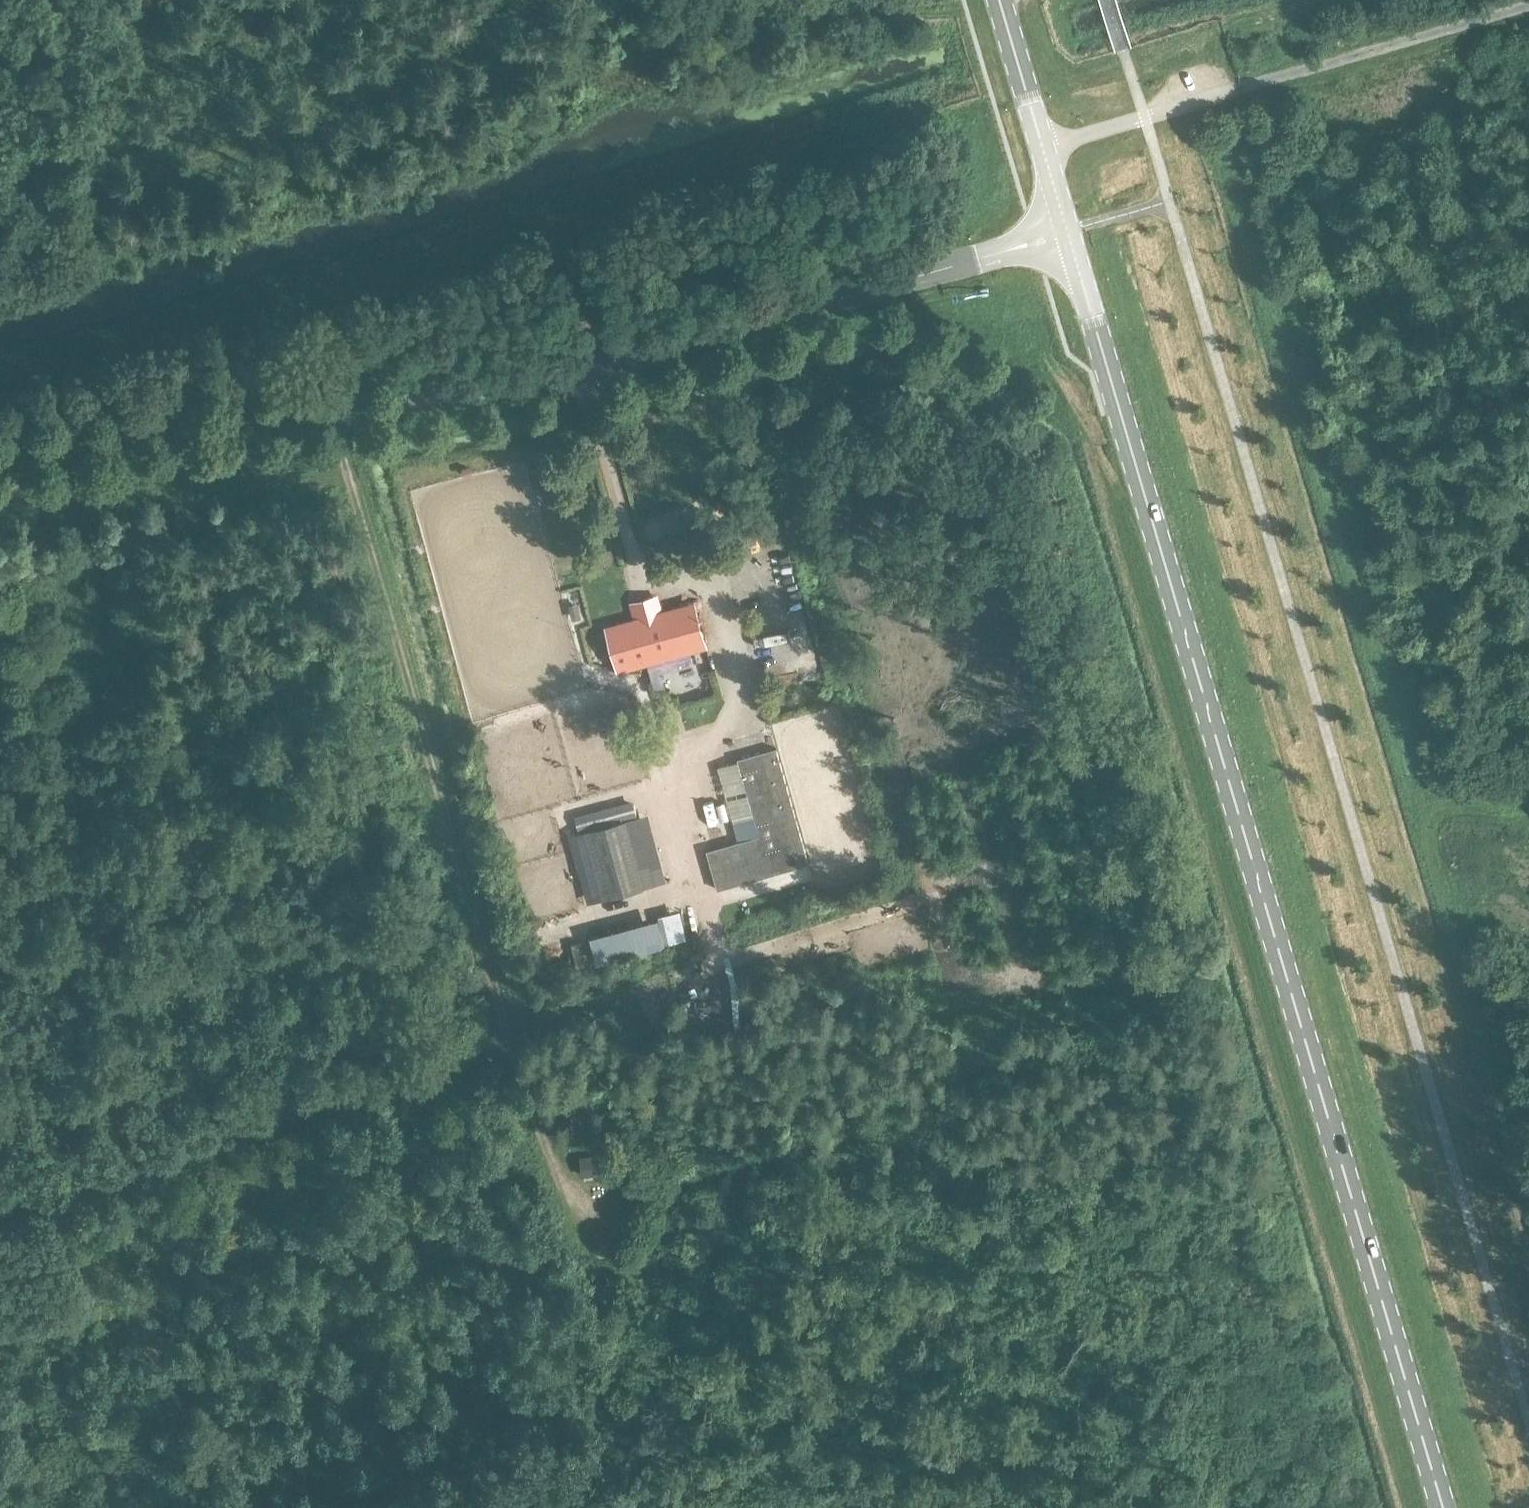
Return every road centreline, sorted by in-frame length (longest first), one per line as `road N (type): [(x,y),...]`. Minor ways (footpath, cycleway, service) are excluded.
road 1 (secondary): [(1067,232),(1443,1507)]
road 2 (unclassified): [(0,456),(107,433),(351,408),(592,369),(1067,232)]
road 3 (track): [(331,410),(567,1213)]
road 4 (track): [(1246,88),(1528,10)]
road 5 (secondary): [(999,0),(1067,232)]

